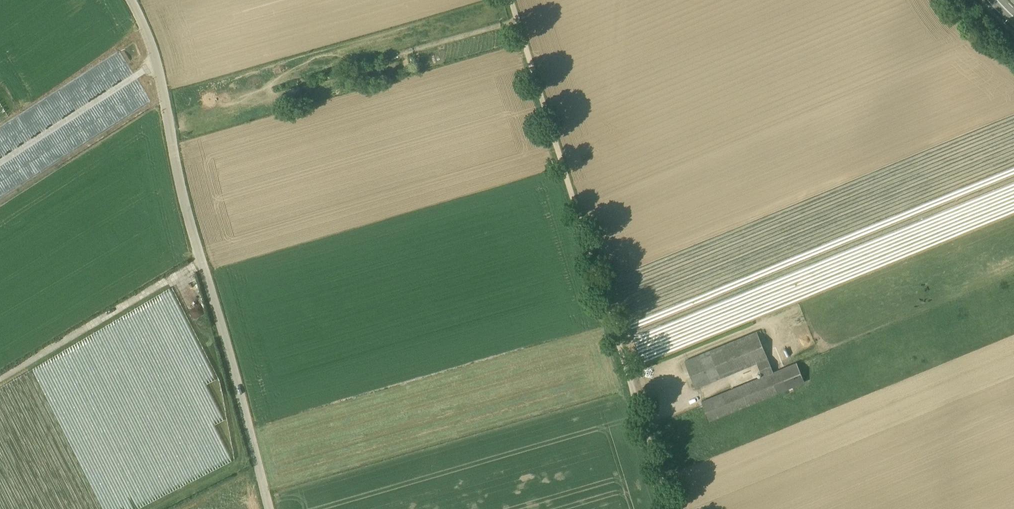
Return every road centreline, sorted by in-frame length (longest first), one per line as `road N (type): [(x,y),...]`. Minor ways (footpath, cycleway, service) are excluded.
road 1 (residential): [(671,508),(512,0)]
road 2 (residential): [(272,508),(184,196),(168,96),(131,0)]

